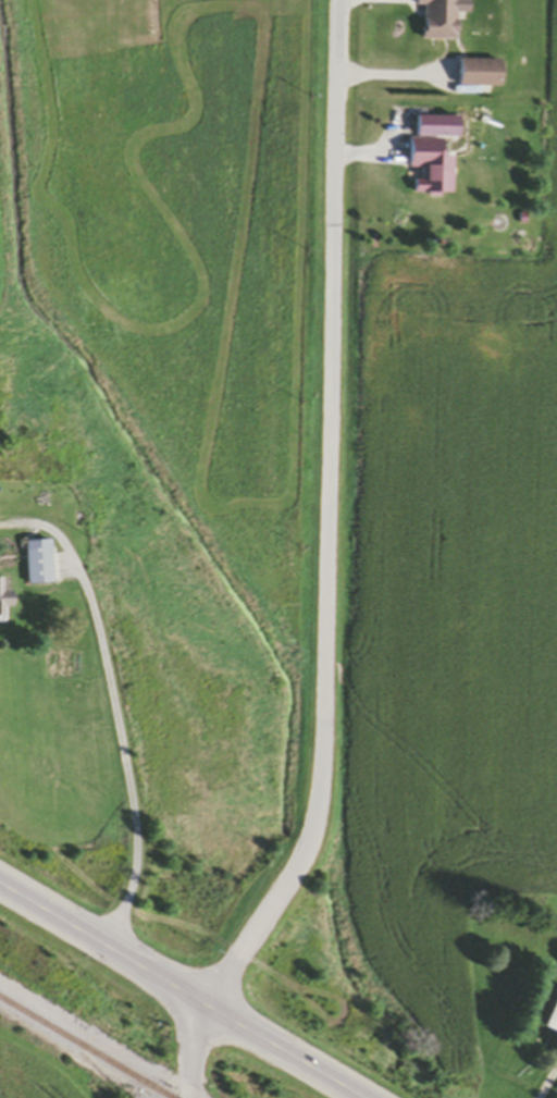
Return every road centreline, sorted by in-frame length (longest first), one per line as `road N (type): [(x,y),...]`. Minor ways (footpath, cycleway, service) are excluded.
road 1 (residential): [(190,1097),(200,1029),(300,867),(322,794),(341,0)]
road 2 (trunk): [(0,884),(361,1097)]

